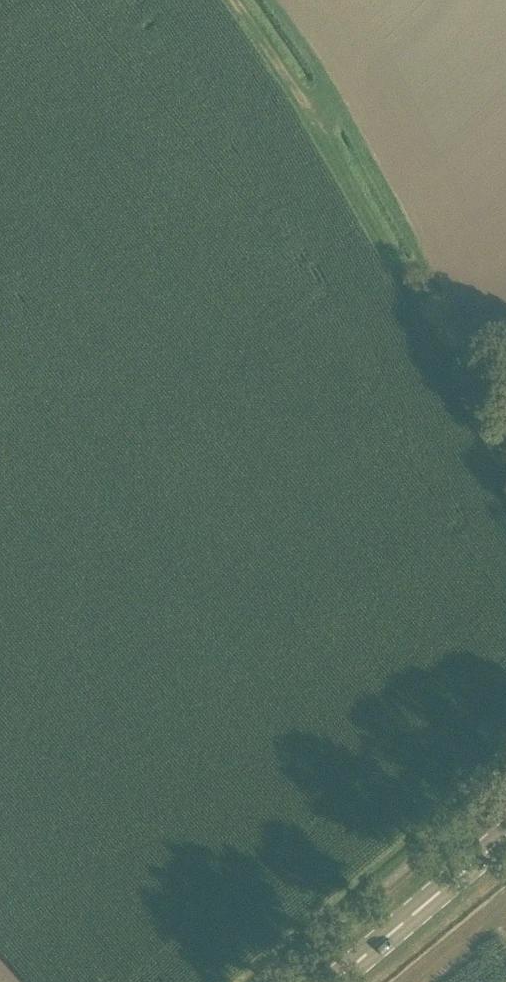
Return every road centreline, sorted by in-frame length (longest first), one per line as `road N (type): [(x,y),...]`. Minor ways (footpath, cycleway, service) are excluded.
road 1 (track): [(233,0),(505,421)]
road 2 (primary): [(335,981),(505,837)]

